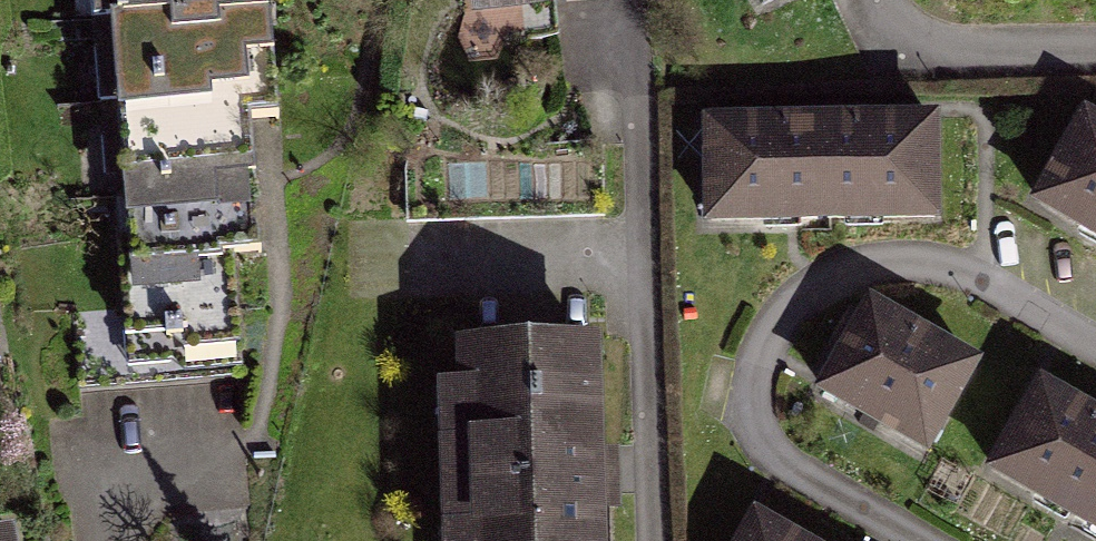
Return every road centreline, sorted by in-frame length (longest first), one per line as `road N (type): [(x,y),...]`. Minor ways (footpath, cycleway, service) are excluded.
road 1 (residential): [(1095,350),(992,294),(911,279),(849,285),(787,343),(782,421),(814,476),(904,540)]

